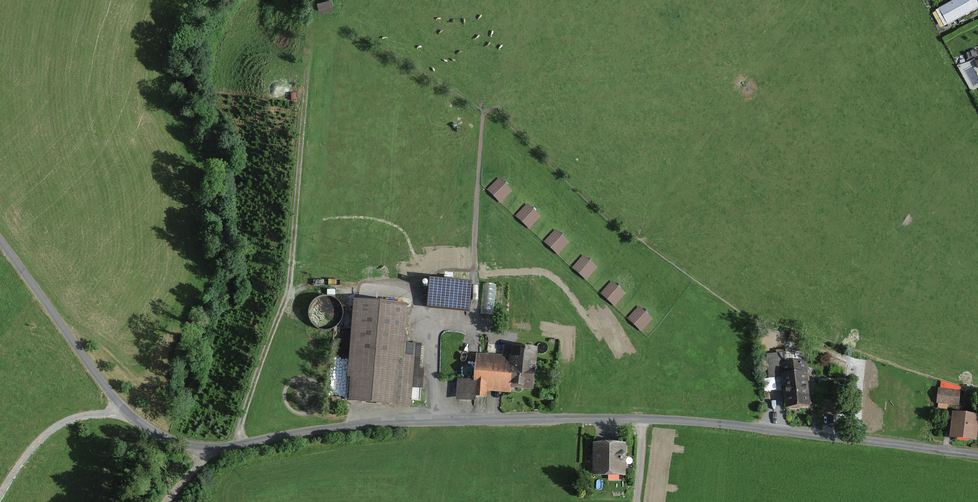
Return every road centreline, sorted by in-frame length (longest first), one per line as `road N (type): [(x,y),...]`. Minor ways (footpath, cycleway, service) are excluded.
road 1 (residential): [(0,241),(125,412),(166,442),(191,448),(379,422),(644,419),(977,454)]
road 2 (track): [(310,29),(287,293)]
road 3 (track): [(0,495),(56,427),(125,412)]

